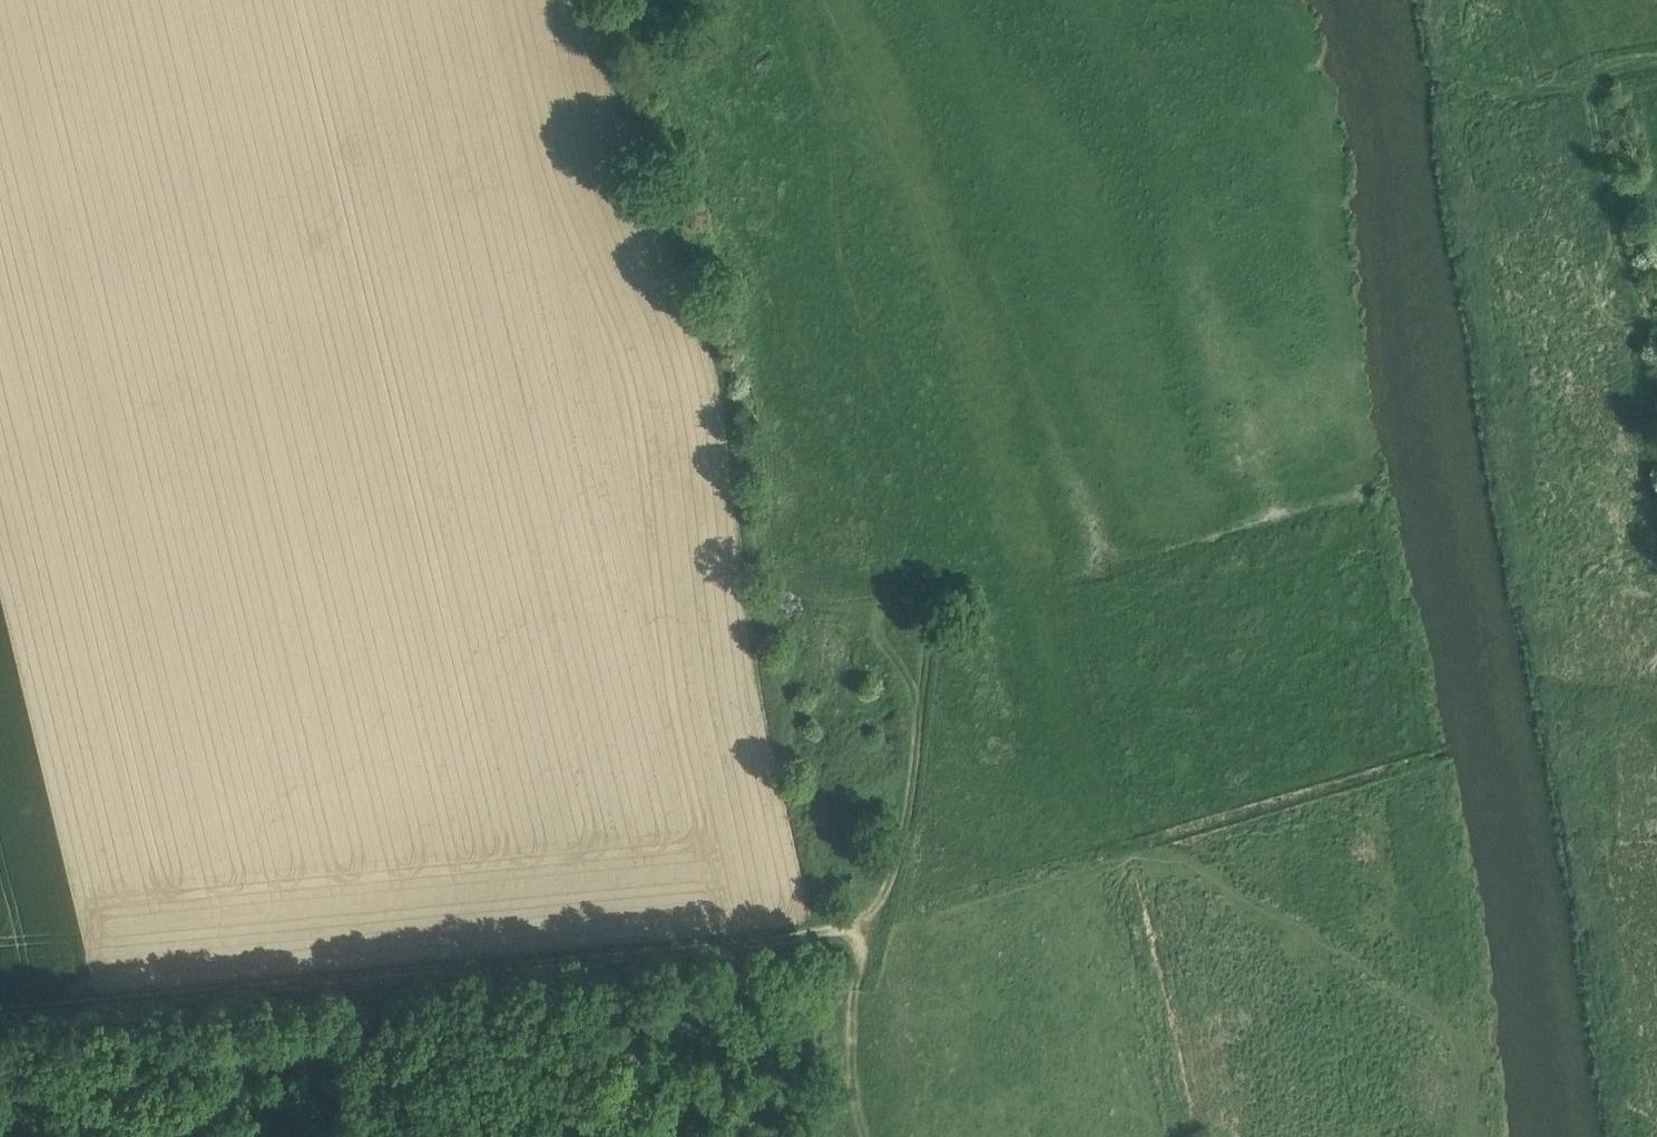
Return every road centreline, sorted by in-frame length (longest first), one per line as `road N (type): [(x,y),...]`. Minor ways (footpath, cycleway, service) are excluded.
road 1 (track): [(0,1025),(847,920),(900,814),(902,617)]

